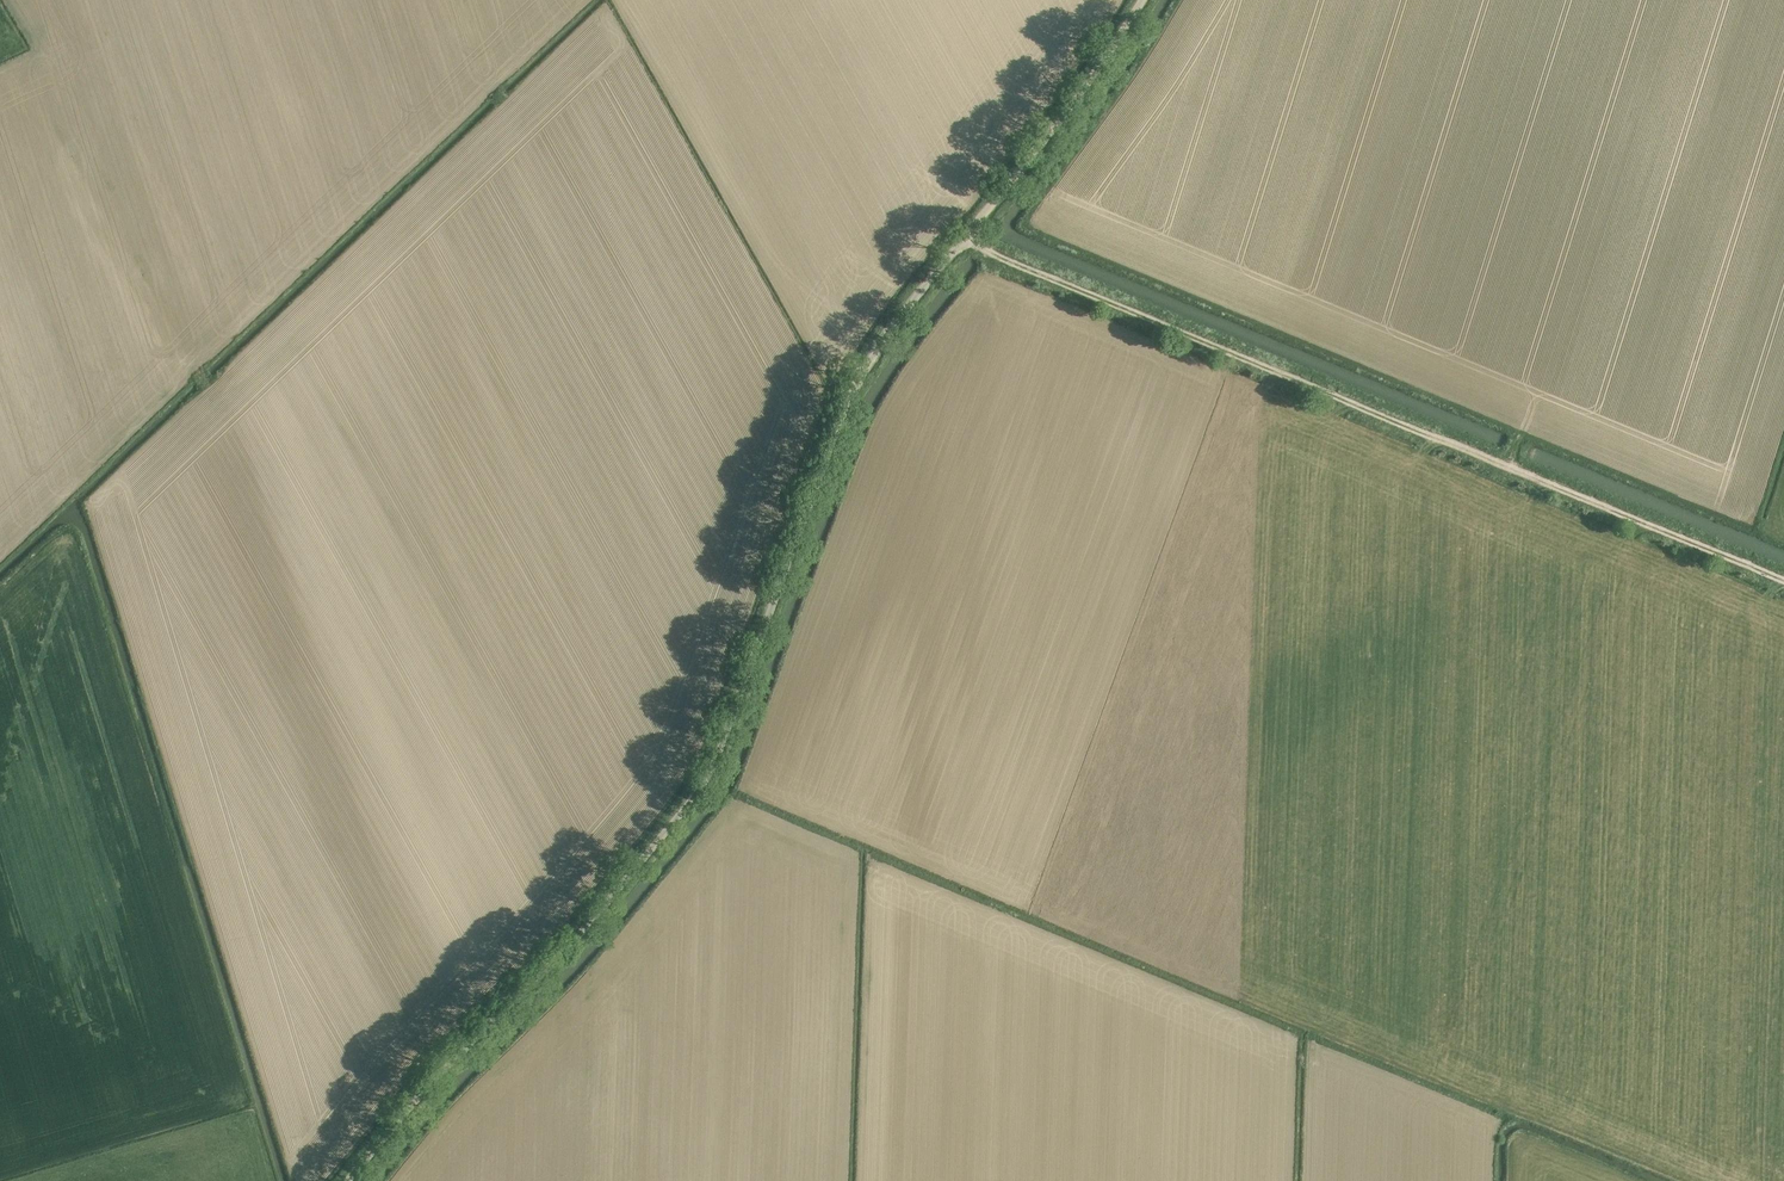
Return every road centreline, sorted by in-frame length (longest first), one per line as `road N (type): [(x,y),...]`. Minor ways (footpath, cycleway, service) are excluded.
road 1 (unclassified): [(355,1180),(696,799),(870,363),(920,290),(1076,108),(1140,0)]
road 2 (track): [(967,236),(1005,262),(1783,583)]

